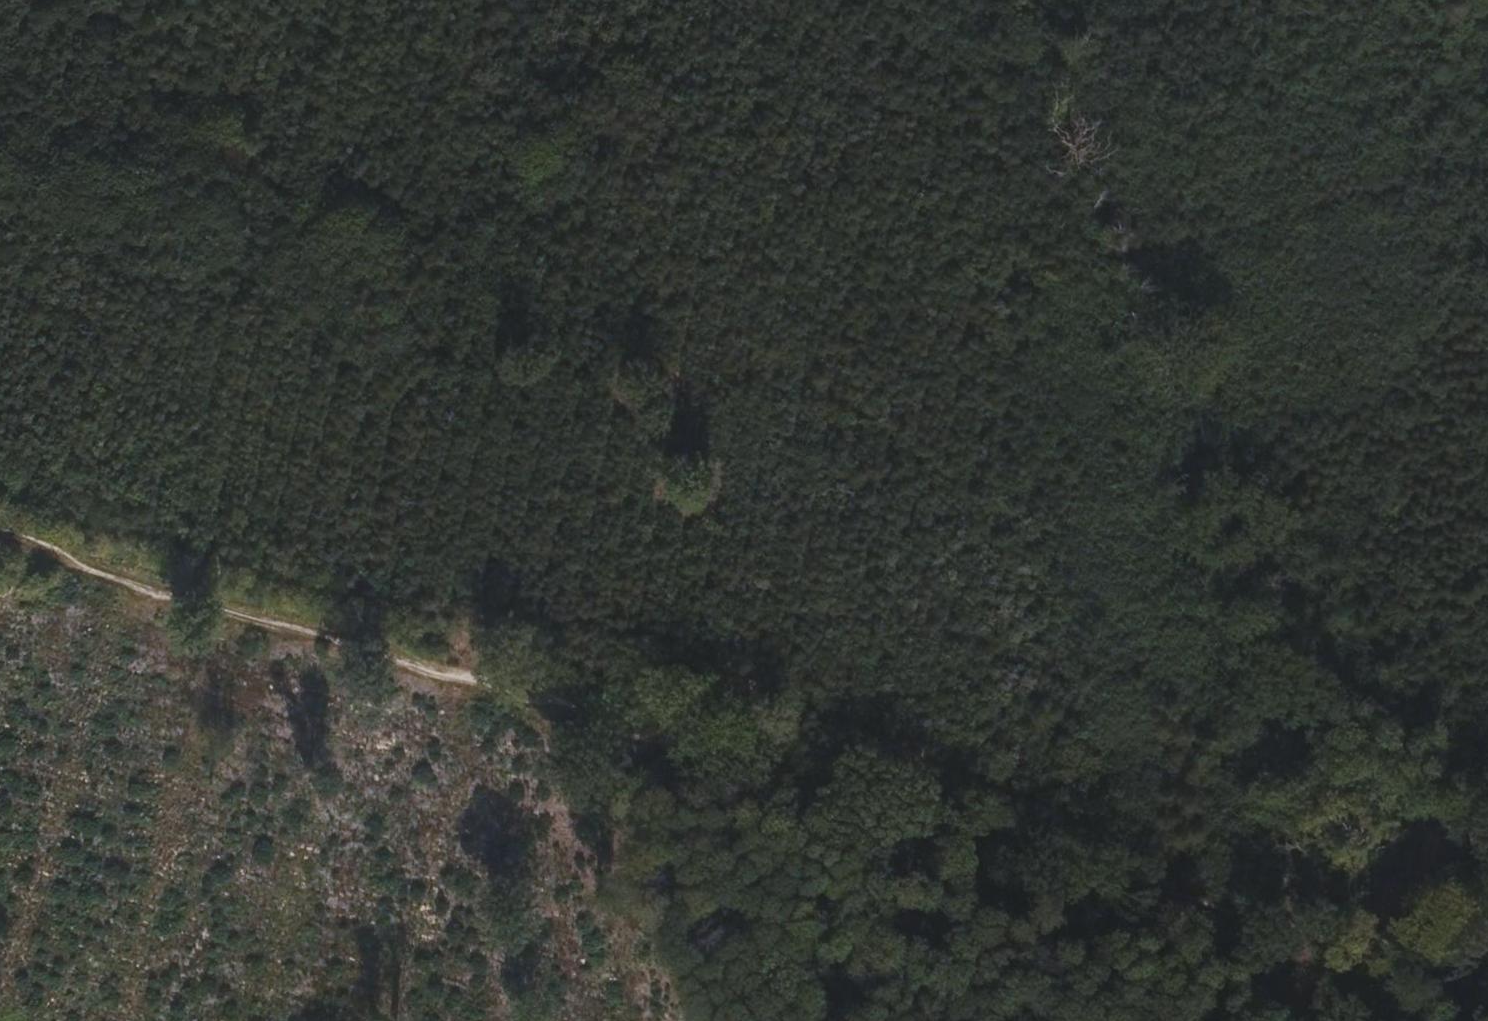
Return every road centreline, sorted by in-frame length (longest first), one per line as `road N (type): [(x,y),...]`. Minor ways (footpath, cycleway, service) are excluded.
road 1 (track): [(0,540),(804,795),(1085,859),(1360,950)]
road 2 (track): [(1360,950),(1487,965)]

